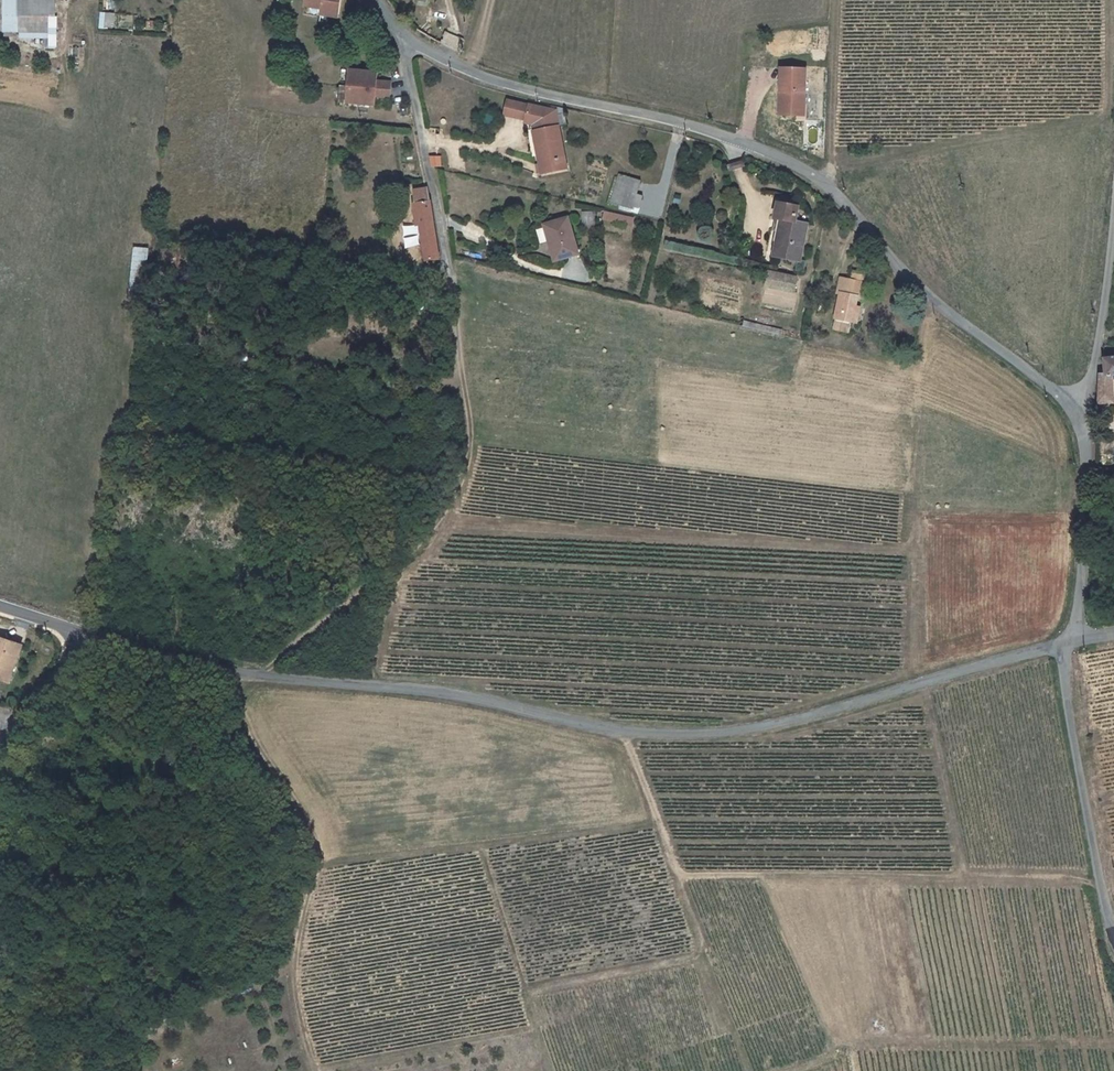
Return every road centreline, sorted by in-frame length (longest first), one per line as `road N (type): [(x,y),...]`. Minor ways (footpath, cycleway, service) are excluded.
road 1 (unclassified): [(80,633),(219,672),(441,692),(624,732),(701,733),(803,717),(1070,641)]
road 2 (unclassified): [(406,37),(478,77),(684,127),(799,167),(829,187),(916,284),(1084,416)]
road 3 (track): [(624,732),(686,876),(1051,876),(1101,883)]
road 4 (track): [(442,262),(471,429),(467,461),(431,532),(375,591),(360,647),(364,683)]
road 5 (track): [(317,1070),(294,970),(311,847),(253,738),(231,673)]
road 6 (track): [(659,821),(312,864)]
road 7 (unclassified): [(1070,641),(1072,731),(1113,933)]
road 8 (track): [(677,871),(700,944),(695,956),(529,989)]
road 9 (residential): [(406,37),(442,262)]
road 10 (unclassified): [(1084,416),(1088,517),(1070,641)]
road 11 (residential): [(1084,416),(1113,206)]
road 12 (track): [(964,875),(923,680)]
road 13 (track): [(389,568),(263,676)]

